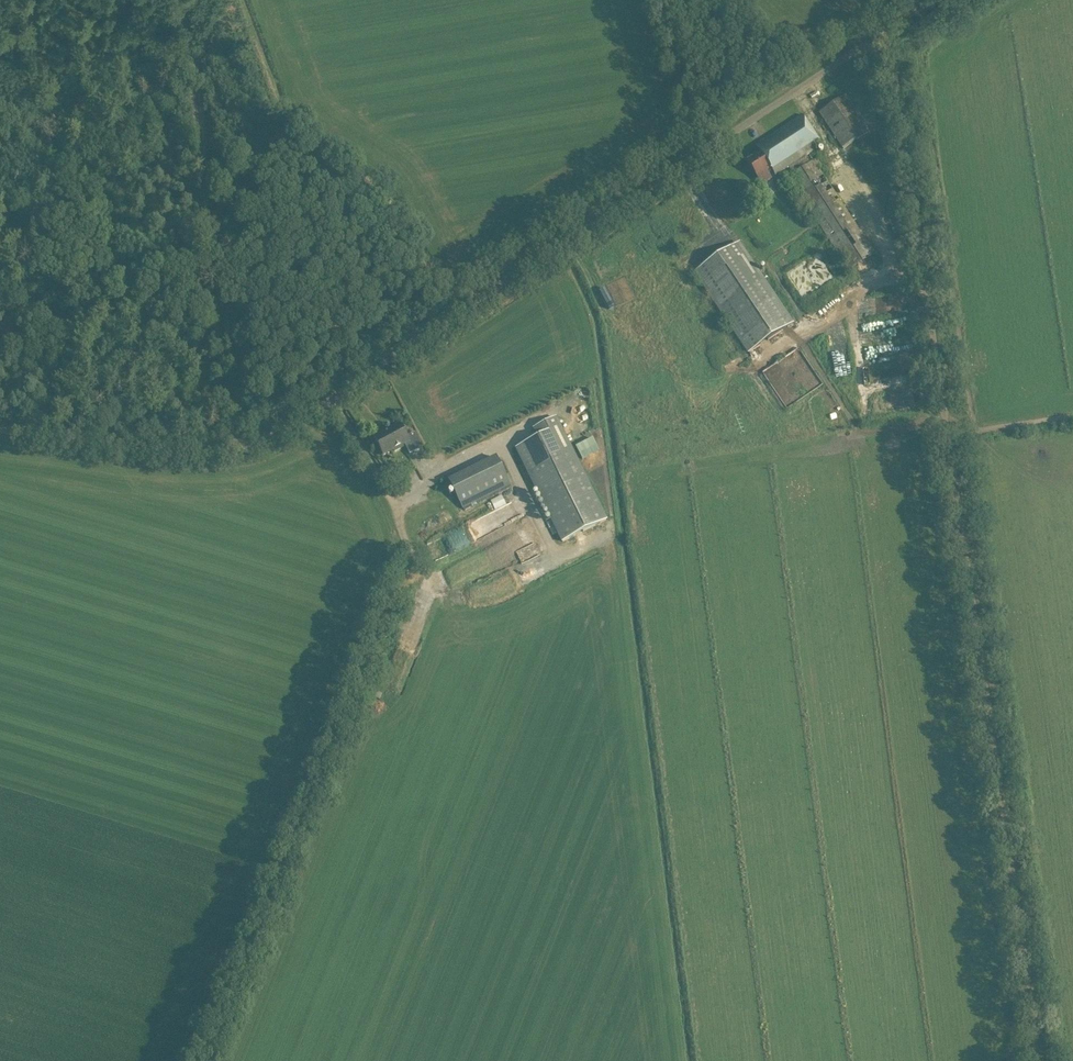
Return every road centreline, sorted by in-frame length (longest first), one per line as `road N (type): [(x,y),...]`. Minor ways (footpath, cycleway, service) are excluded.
road 1 (unclassified): [(1041,1060),(885,48),(865,44),(293,423),(247,444),(163,454),(0,428)]
road 2 (track): [(206,1060),(412,559),(404,519),(331,398)]

